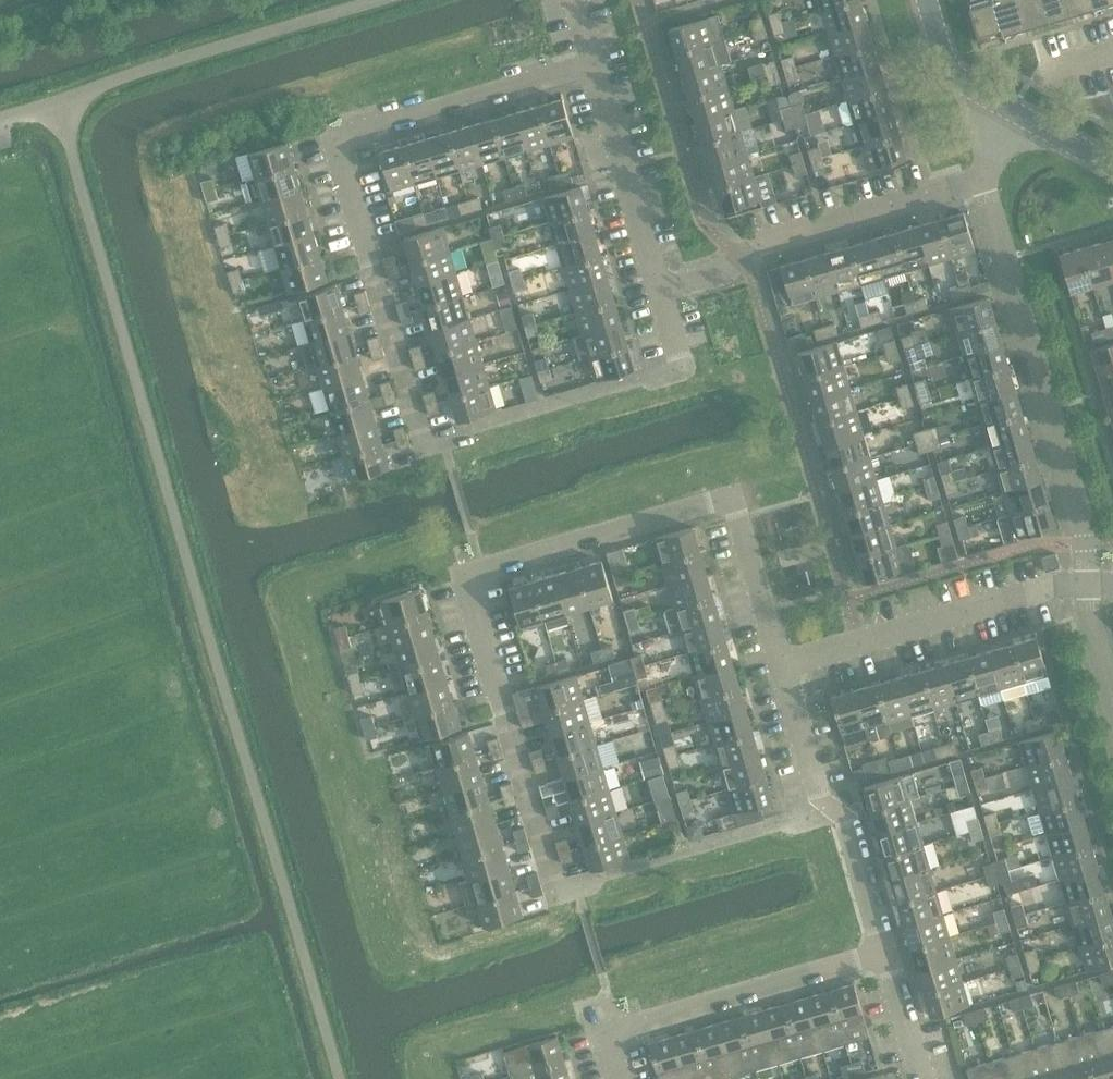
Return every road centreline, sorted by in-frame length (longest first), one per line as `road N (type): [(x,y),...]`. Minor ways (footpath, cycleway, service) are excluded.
road 1 (unclassified): [(340,1078),(59,100),(0,117)]
road 2 (residential): [(832,807),(556,887),(465,575),(732,501),(781,666)]
road 3 (residential): [(455,434),(425,443),(339,140),(595,66)]
road 4 (residential): [(1088,586),(1083,520),(982,178)]
road 5 (residential): [(662,292),(720,274),(758,243),(982,178)]
road 6 (residential): [(886,952),(606,1033),(620,1078)]
road 7 (residential): [(1088,586),(1041,590),(781,666)]
road 8 (residential): [(595,66),(662,292)]
road 9 (residential): [(886,952),(851,831),(832,807)]
road 10 (tertiary): [(928,0),(951,72),(1018,113)]
road 11 (residential): [(781,666),(815,783),(832,807)]
road 12 (residential): [(924,1078),(886,952)]

